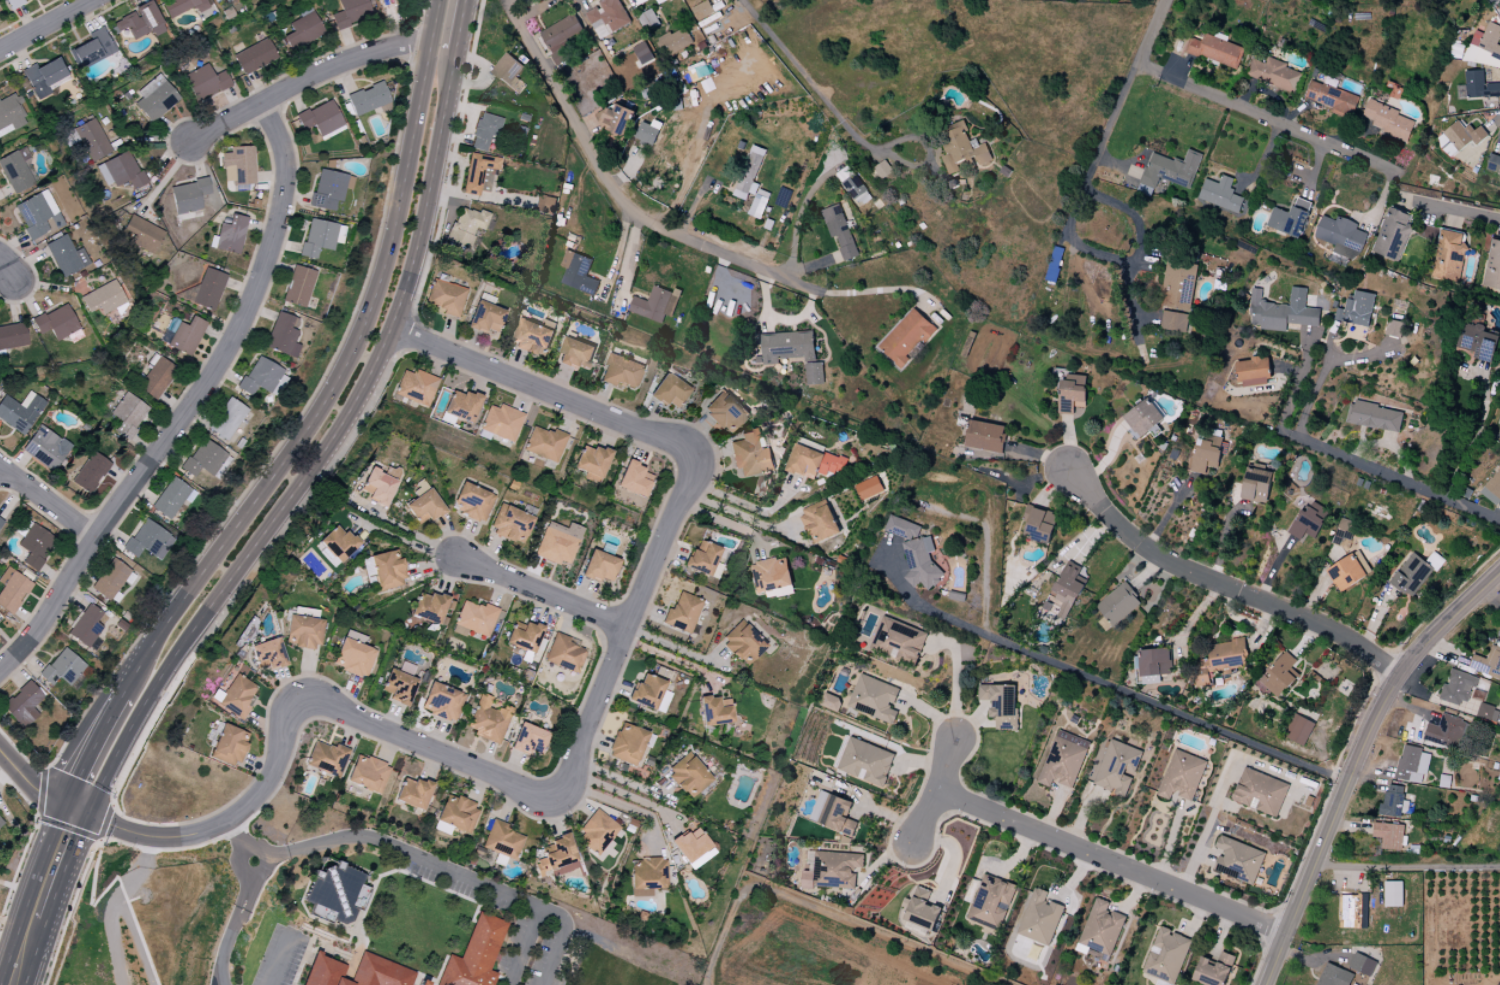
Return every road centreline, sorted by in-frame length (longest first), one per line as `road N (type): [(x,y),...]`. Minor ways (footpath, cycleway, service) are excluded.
road 1 (secondary): [(69,809),(363,386),(409,276),(455,47)]
road 2 (secondary): [(439,0),(391,244),(357,343),(313,421),(120,686)]
road 3 (residential): [(0,667),(40,630),(213,375),(255,299),(284,197),(284,157),(263,102)]
road 4 (tertiary): [(1499,574),(1398,676),(1368,730),(1266,984)]
road 5 (residential): [(1398,676),(1330,629),(1175,565),(1092,501),(1068,468)]
road 6 (residential): [(1286,932),(937,791)]
road 7 (residential): [(555,781),(628,627),(687,472),(684,455)]
road 8 (residential): [(394,322),(670,439),(684,455)]
road 9 (residential): [(69,809),(149,839),(222,828),(260,794),(289,717),(306,705)]
road 10 (residential): [(306,705),(324,702),(528,787),(555,781)]
road 11 (residential): [(189,141),(324,69),(431,41)]
road 12 (residential): [(1499,519),(1284,430)]
road 13 (residential): [(455,557),(628,627)]
road 14 (secondary): [(12,984),(69,809)]
road 15 (secondary): [(120,686),(69,766),(69,809)]

